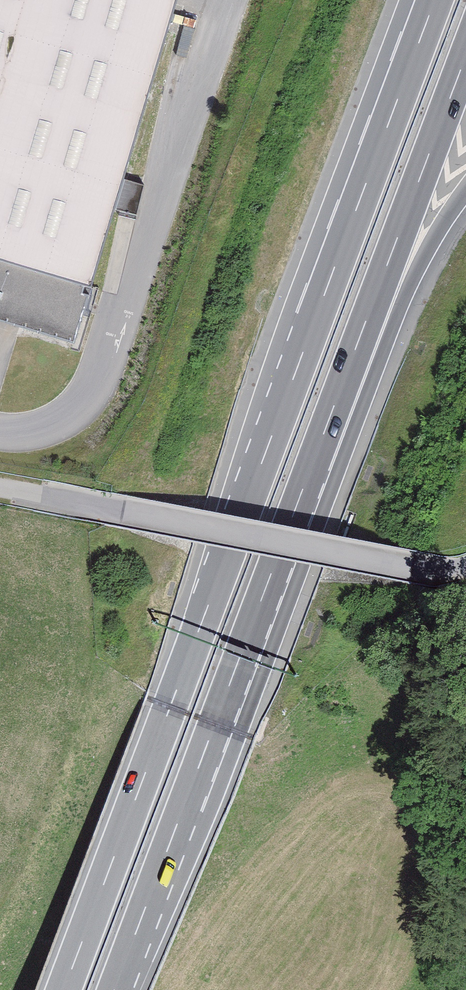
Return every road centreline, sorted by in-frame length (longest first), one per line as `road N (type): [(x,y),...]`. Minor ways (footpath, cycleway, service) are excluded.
road 1 (motorway): [(435,0),(63,989)]
road 2 (motorway): [(115,989),(313,463)]
road 3 (motorway): [(313,463),(465,57)]
road 4 (motorway): [(313,463),(465,193)]
road 5 (residential): [(0,487),(122,510)]

